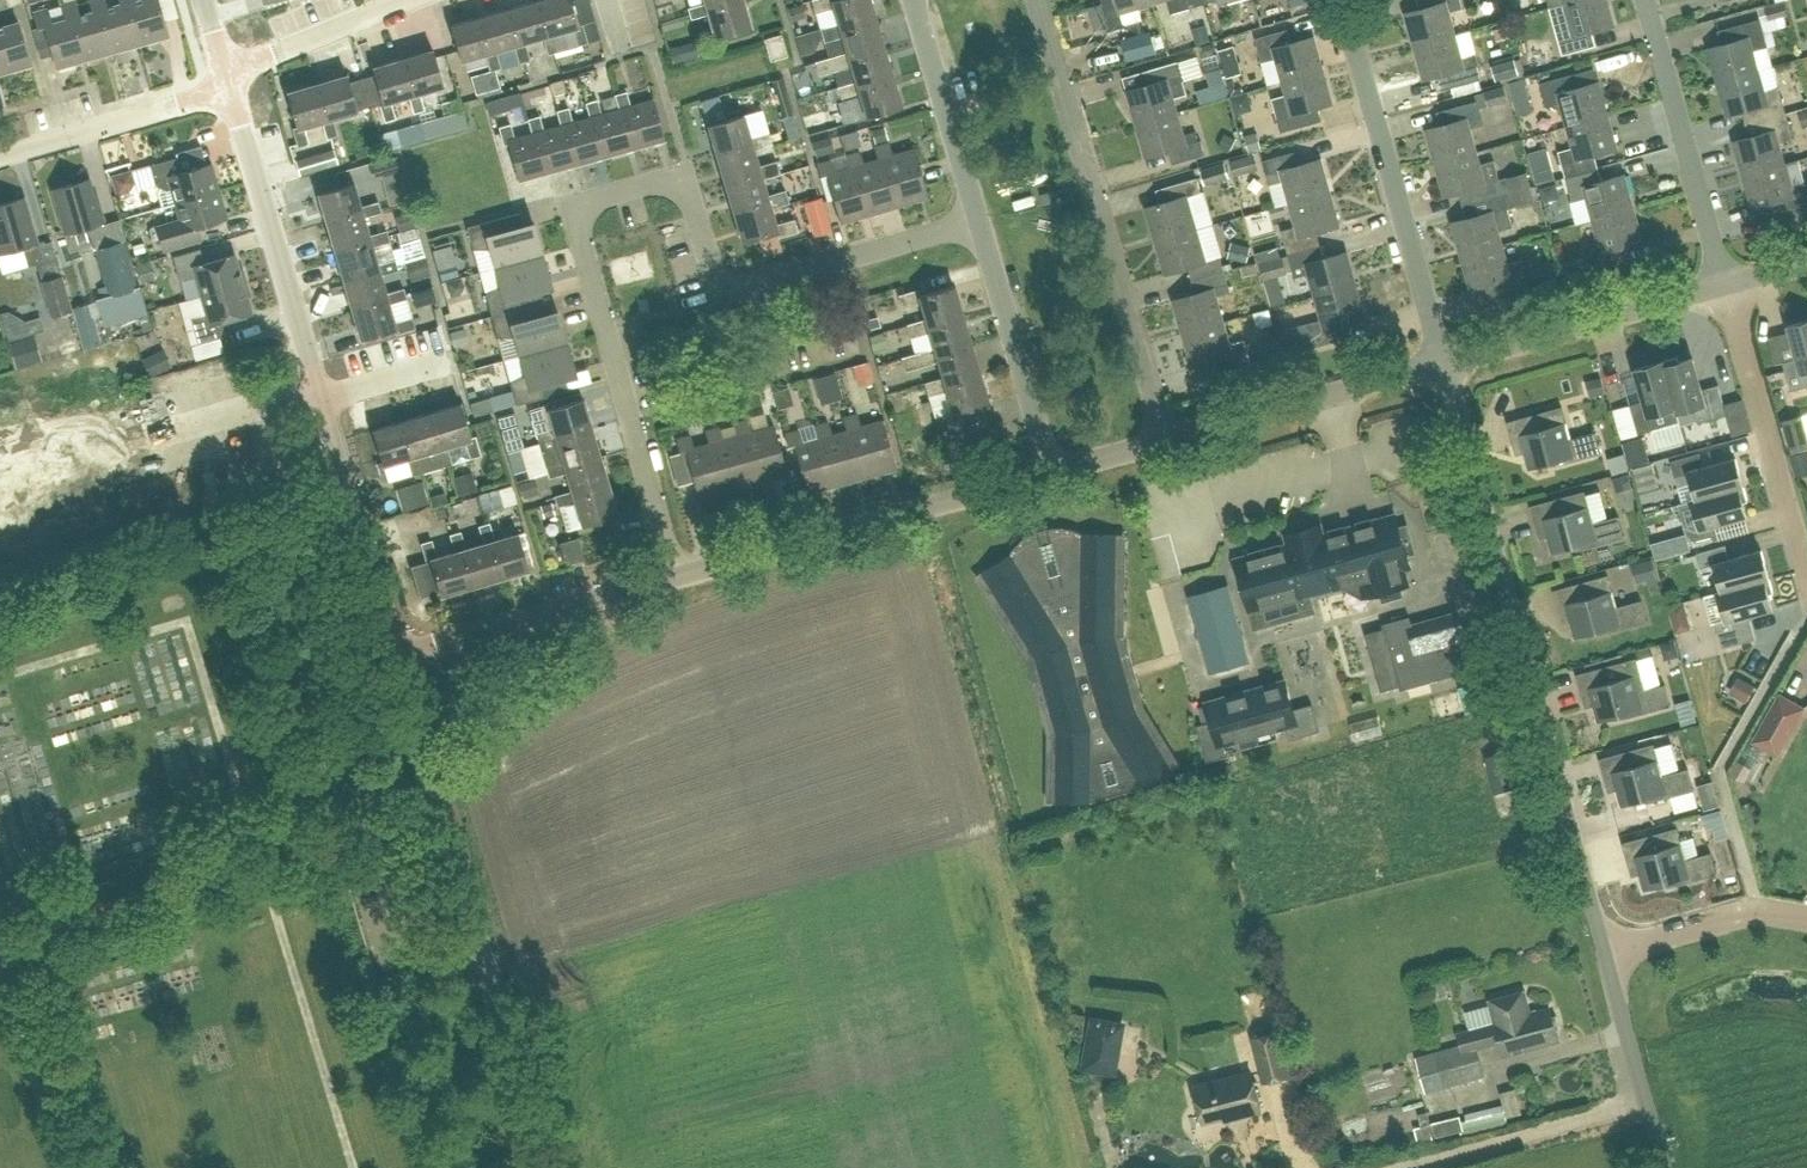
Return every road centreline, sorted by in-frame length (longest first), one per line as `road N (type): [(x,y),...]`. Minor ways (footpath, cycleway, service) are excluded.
road 1 (residential): [(675,577),(573,207),(682,176),(719,293),(975,216)]
road 2 (residential): [(1605,954),(1442,362)]
road 3 (unclassified): [(397,656),(230,88)]
road 4 (unclassified): [(546,1167),(397,656)]
road 5 (residential): [(1167,440),(1037,0)]
road 6 (unclassified): [(675,577),(1051,473)]
road 7 (residential): [(1442,362),(1343,0)]
road 8 (residential): [(1806,572),(1727,285)]
road 9 (residential): [(1727,285),(1647,0)]
road 10 (unclassified): [(1442,362),(1727,285)]
road 11 (unclassified): [(397,656),(675,577)]
road 12 (unclassified): [(1167,440),(1442,362)]
road 13 (residential): [(1051,473),(975,216)]
road 14 (residential): [(0,158),(230,88)]
road 15 (residential): [(975,216),(912,0)]
road 16 (unclassified): [(1664,1167),(1605,954)]
road 17 (residential): [(1806,919),(1756,910),(1605,954)]
road 18 (residential): [(227,74),(408,0)]
road 19 (unclassified): [(1051,473),(1167,440)]

